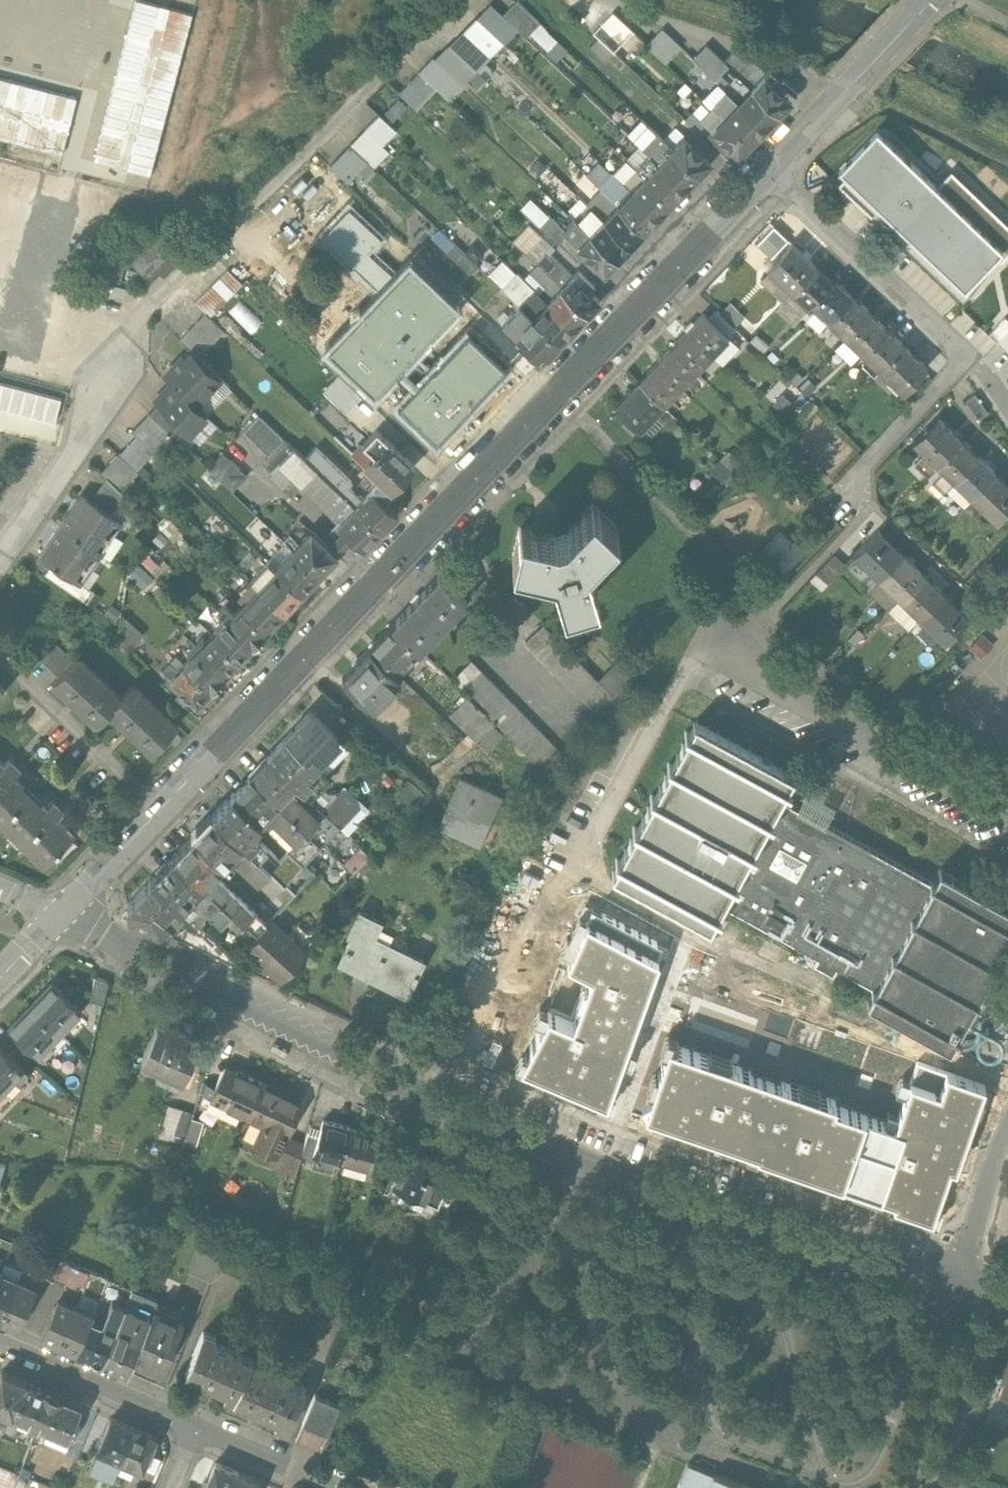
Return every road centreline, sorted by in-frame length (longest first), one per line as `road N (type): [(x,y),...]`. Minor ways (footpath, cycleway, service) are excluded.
road 1 (residential): [(962,1280),(837,1250),(607,1172),(62,921)]
road 2 (residential): [(772,173),(168,811)]
road 3 (residential): [(772,173),(958,360),(951,377),(871,463),(856,486),(860,496)]
road 4 (residential): [(725,643),(740,669),(1007,822)]
road 5 (residential): [(932,0),(772,173)]
road 6 (residential): [(0,655),(168,811)]
road 7 (residential): [(110,381),(89,436),(0,559)]
road 8 (residential): [(0,1345),(194,1426)]
road 9 (residential): [(962,1280),(1007,1123)]
road 10 (residential): [(168,811),(62,921)]
road 11 (residential): [(194,1426),(311,1473)]

